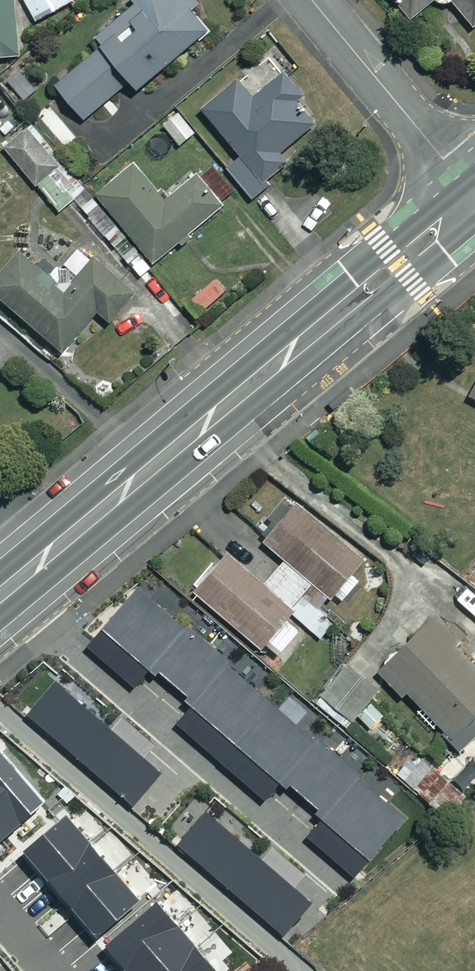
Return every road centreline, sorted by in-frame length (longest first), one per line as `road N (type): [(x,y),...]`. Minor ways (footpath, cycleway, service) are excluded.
road 1 (secondary): [(474,198),(0,596)]
road 2 (residential): [(311,0),(474,197)]

